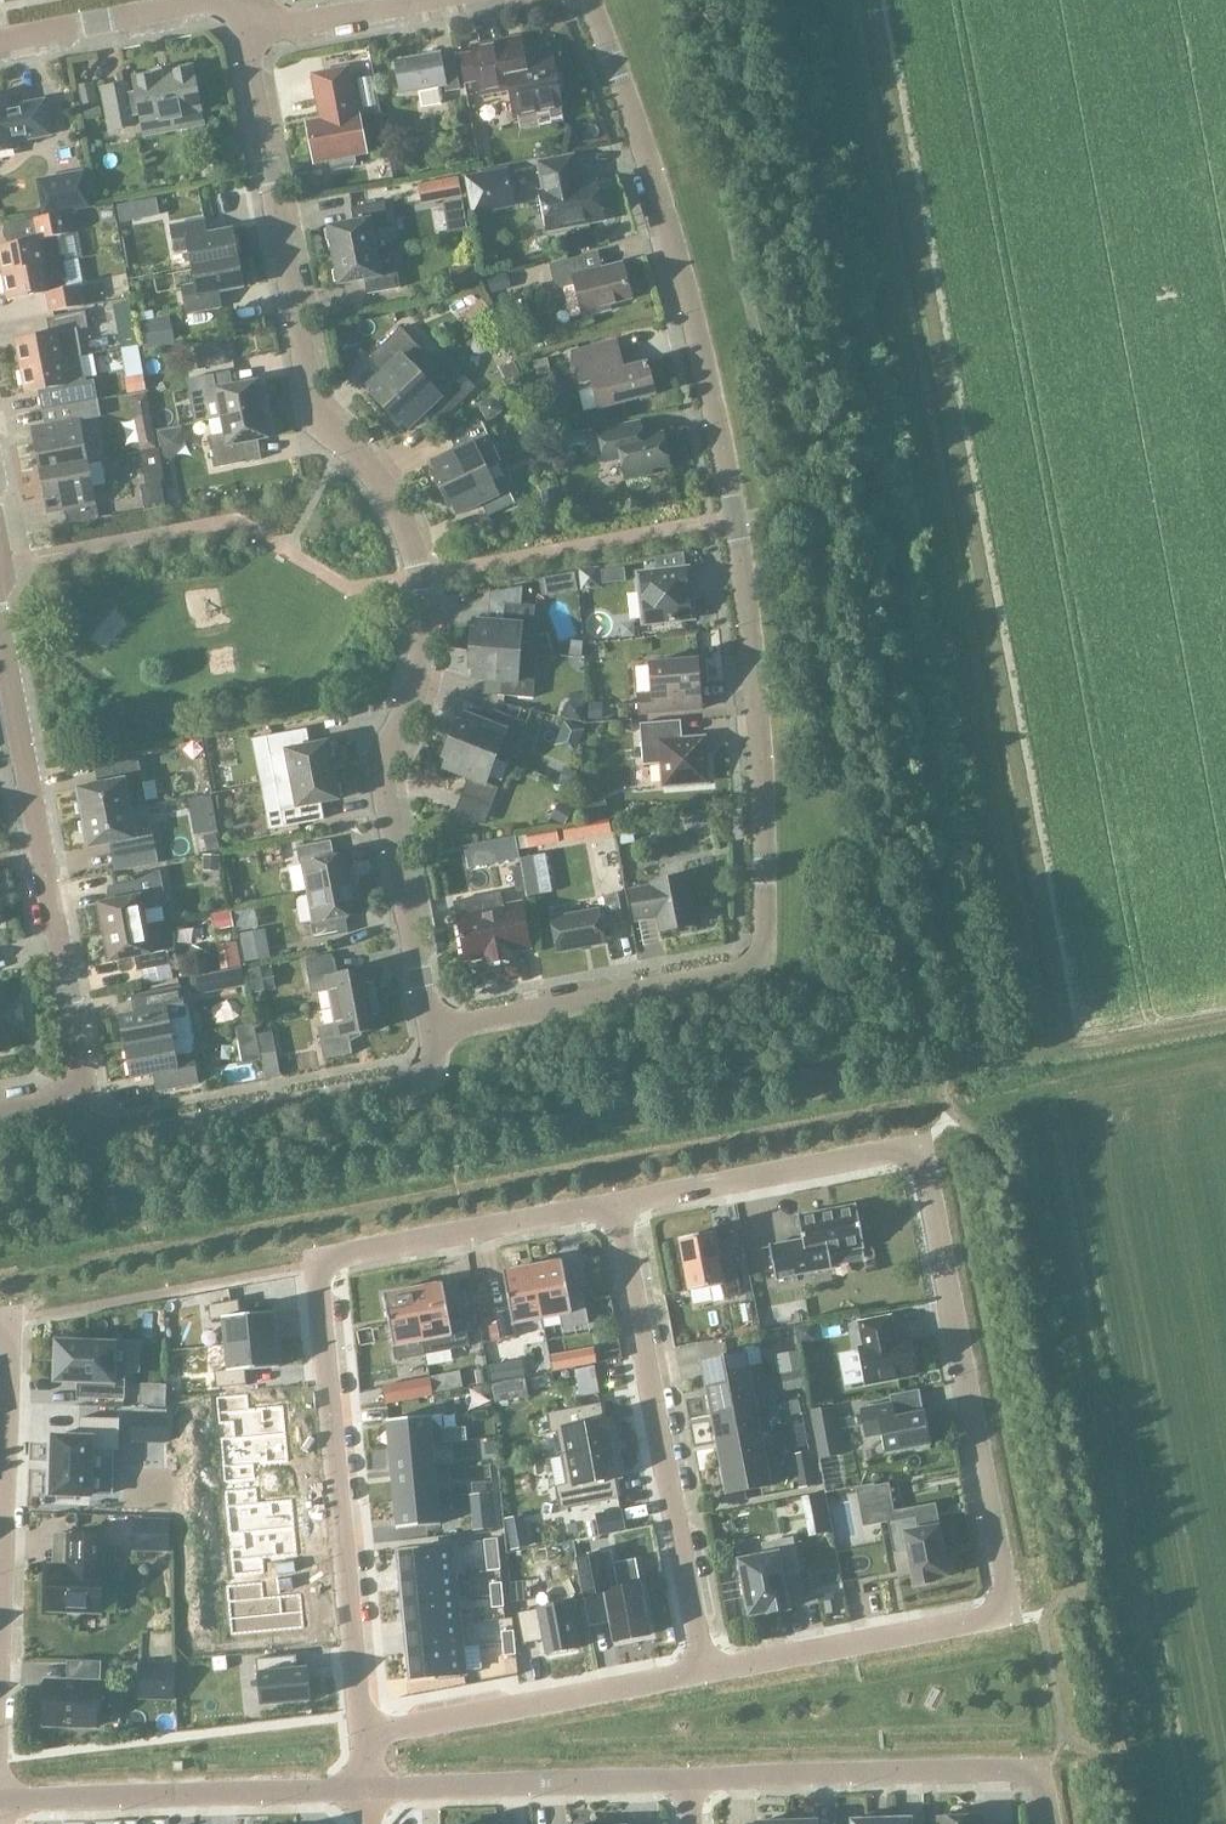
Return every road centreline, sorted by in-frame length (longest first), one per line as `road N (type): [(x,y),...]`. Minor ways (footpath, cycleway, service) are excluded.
road 1 (residential): [(588,0),(650,167),(726,470),(760,736),(763,944),(739,971),(430,1031)]
road 2 (residential): [(430,1031),(379,764),(415,683),(420,585),(385,492),(314,415),(246,53),(254,31)]
road 3 (residential): [(921,1144),(1008,1614),(704,1672)]
road 4 (residential): [(363,1735),(317,1261),(615,1203)]
road 5 (residential): [(704,1672),(615,1203)]
road 6 (residential): [(87,1094),(0,631)]
road 7 (residential): [(87,1094),(96,1142),(324,1100),(420,1077),(434,1058),(430,1031)]
road 8 (residential): [(0,1800),(369,1789)]
road 9 (residential): [(689,1779),(1039,1769)]
road 10 (residential): [(704,1672),(363,1735)]
road 11 (residential): [(0,1320),(10,1318),(0,1631)]
road 12 (residential): [(369,1789),(689,1779)]
road 13 (residential): [(615,1203),(921,1144)]
road 14 (residential): [(1225,1087),(921,1144)]
road 15 (residential): [(0,39),(210,0)]
road 16 (residential): [(1225,1764),(1039,1769)]
road 17 (residential): [(254,31),(418,0)]

